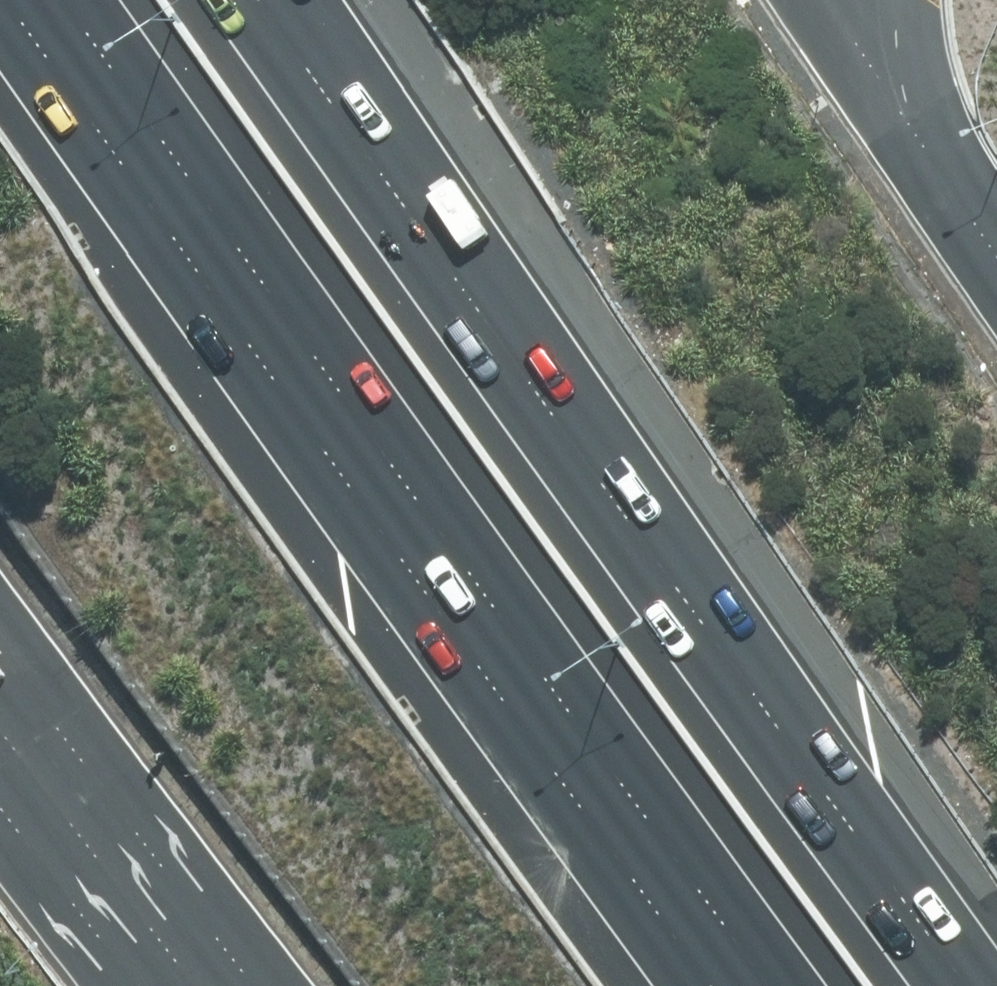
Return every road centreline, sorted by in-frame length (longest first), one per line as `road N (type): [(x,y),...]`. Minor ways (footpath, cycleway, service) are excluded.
road 1 (motorway): [(252,0),(964,985)]
road 2 (motorway): [(750,985),(50,0)]
road 3 (motorway): [(224,985),(0,701)]
road 4 (motorway): [(908,104),(996,242)]
road 5 (motorway): [(837,0),(908,104)]

